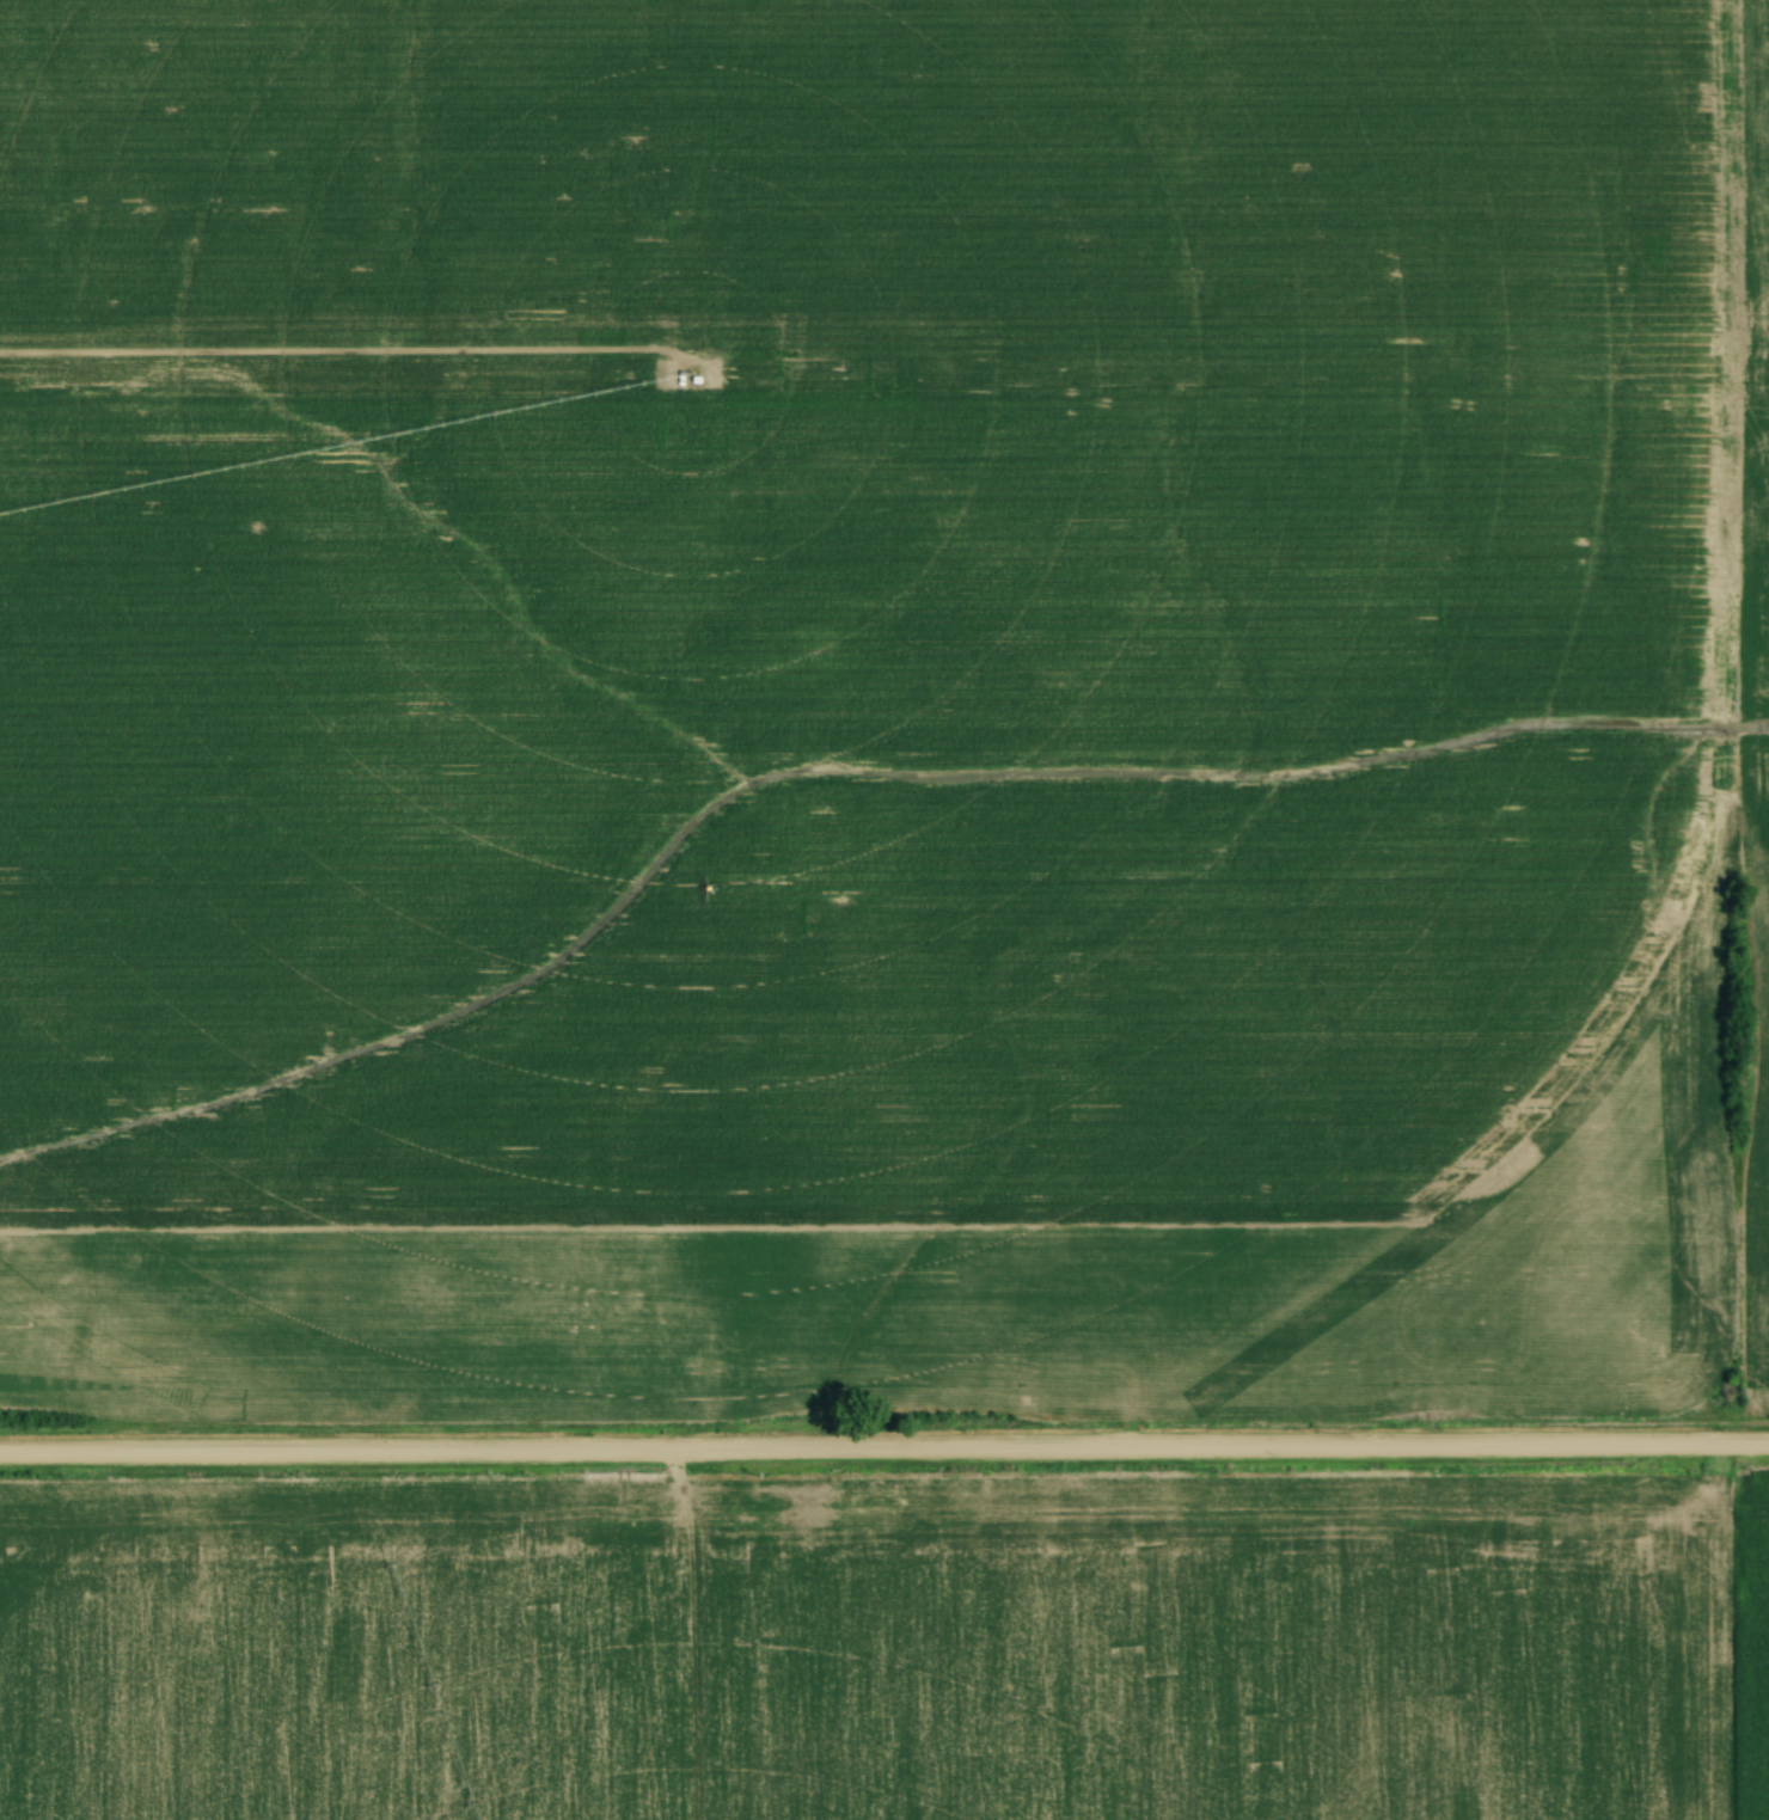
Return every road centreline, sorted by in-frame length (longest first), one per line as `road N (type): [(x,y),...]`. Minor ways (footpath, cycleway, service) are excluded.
road 1 (residential): [(0,1455),(1768,1444)]

